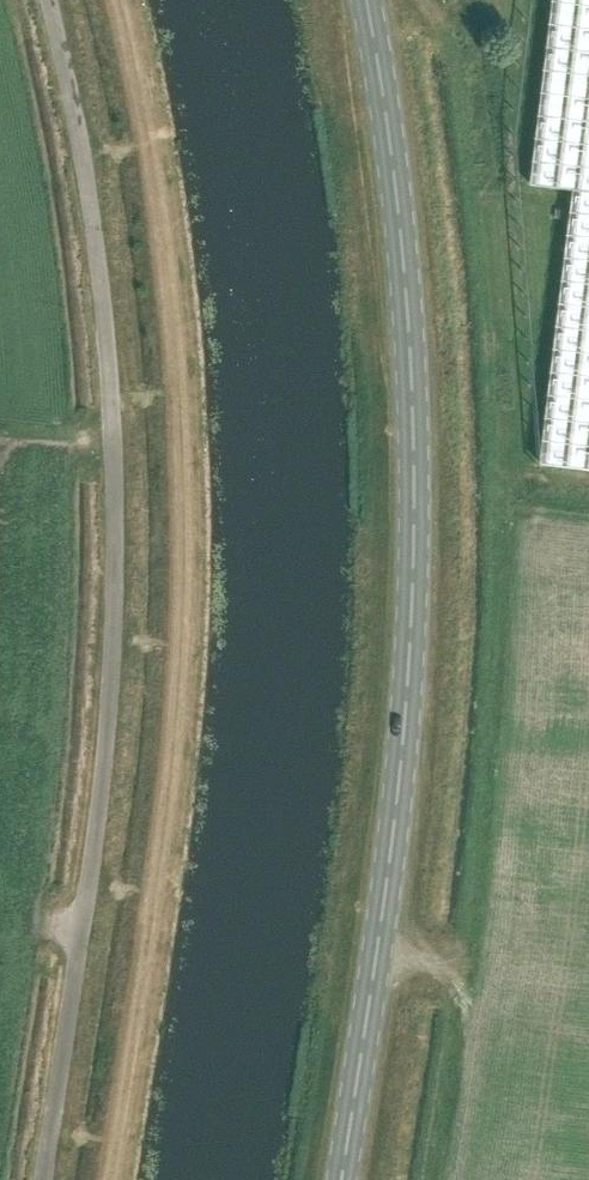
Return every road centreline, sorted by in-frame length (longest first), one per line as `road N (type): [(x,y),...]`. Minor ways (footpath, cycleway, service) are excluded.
road 1 (unclassified): [(42,1179),(84,910),(115,583),(104,320),(79,134),(46,0)]
road 2 (secondary): [(341,1179),(395,814),(415,490),(395,155),(365,0)]

